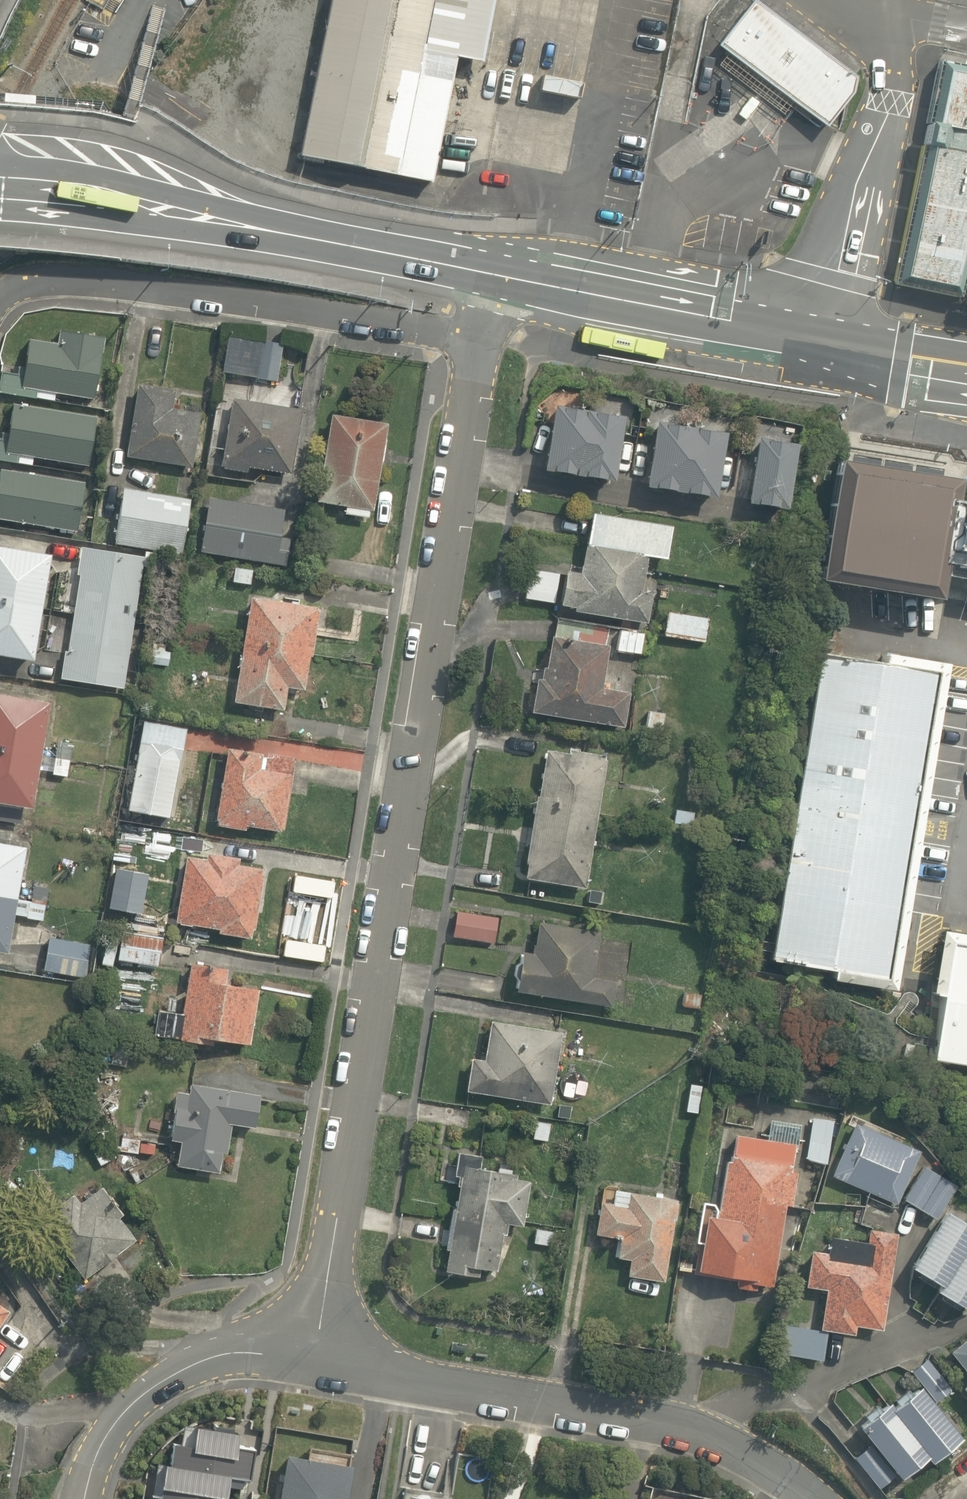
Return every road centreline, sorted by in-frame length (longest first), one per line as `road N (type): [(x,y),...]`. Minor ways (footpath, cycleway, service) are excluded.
road 1 (residential): [(312,1362),(478,338)]
road 2 (residential): [(824,1498),(725,1440),(312,1362)]
road 3 (residential): [(0,296),(34,272),(478,338)]
road 4 (tertiary): [(458,269),(112,195),(0,183)]
road 5 (tertiary): [(489,275),(824,347)]
road 6 (residential): [(86,1498),(91,1471),(117,1425),(151,1390),(201,1359),(262,1353),(312,1362)]
road 7 (tertiary): [(458,269),(226,221)]
road 8 (tertiary): [(966,374),(824,347)]

